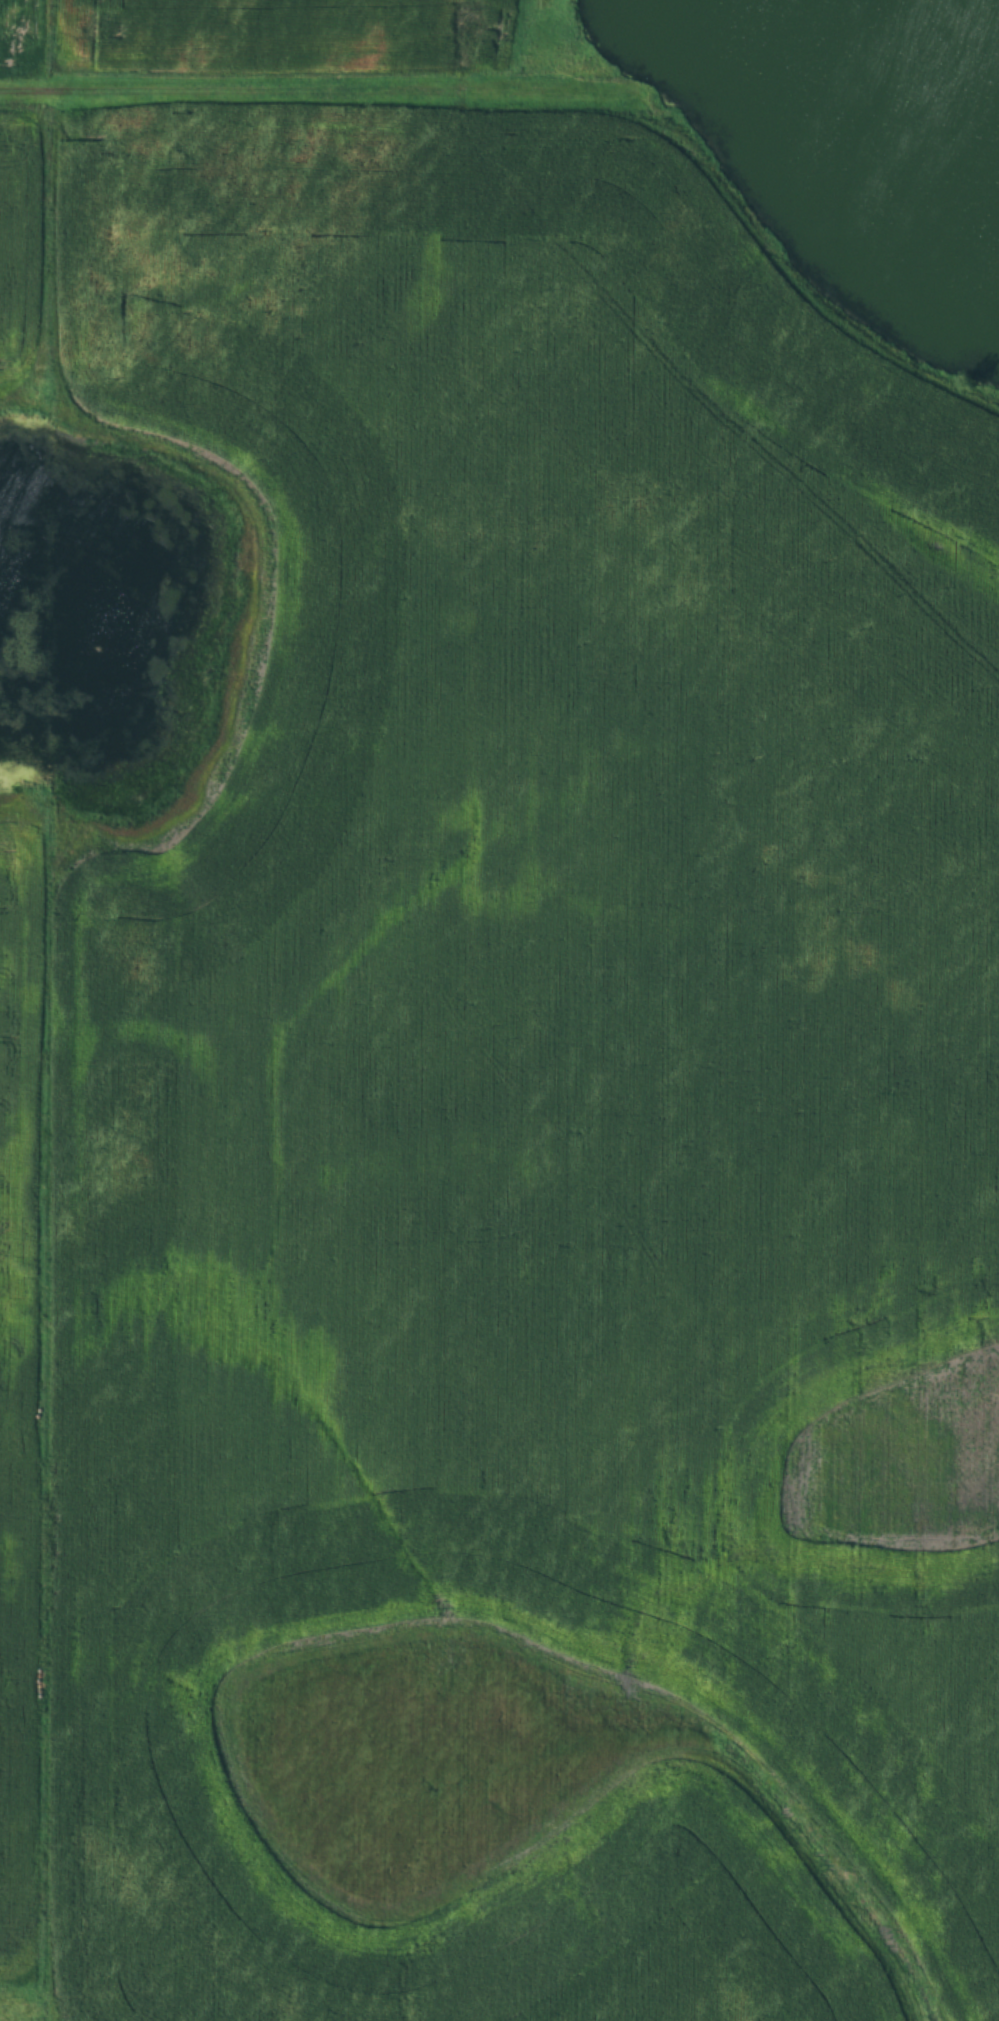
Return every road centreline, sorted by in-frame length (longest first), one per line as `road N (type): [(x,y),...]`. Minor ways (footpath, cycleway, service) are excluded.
road 1 (residential): [(998,97),(0,97)]

